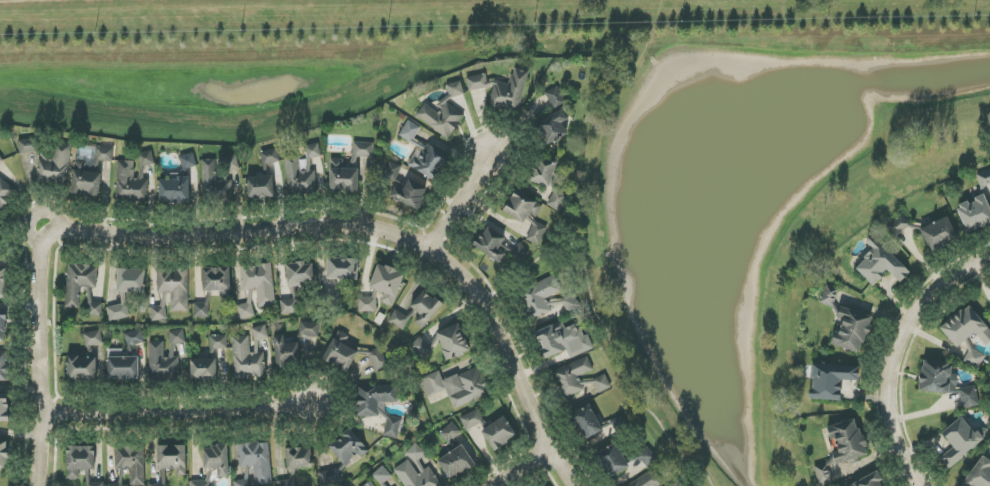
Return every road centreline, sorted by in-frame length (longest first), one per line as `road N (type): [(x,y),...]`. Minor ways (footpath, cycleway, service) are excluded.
road 1 (residential): [(52,236),(197,238),(334,226),(378,231),(432,251),(477,293),(497,326),(549,452),(573,485)]
road 2 (residential): [(989,257),(926,297),(892,364),(889,406),(899,453),(921,485)]
road 3 (residential): [(42,417),(316,405)]
road 4 (residential): [(39,485),(42,252),(52,236)]

